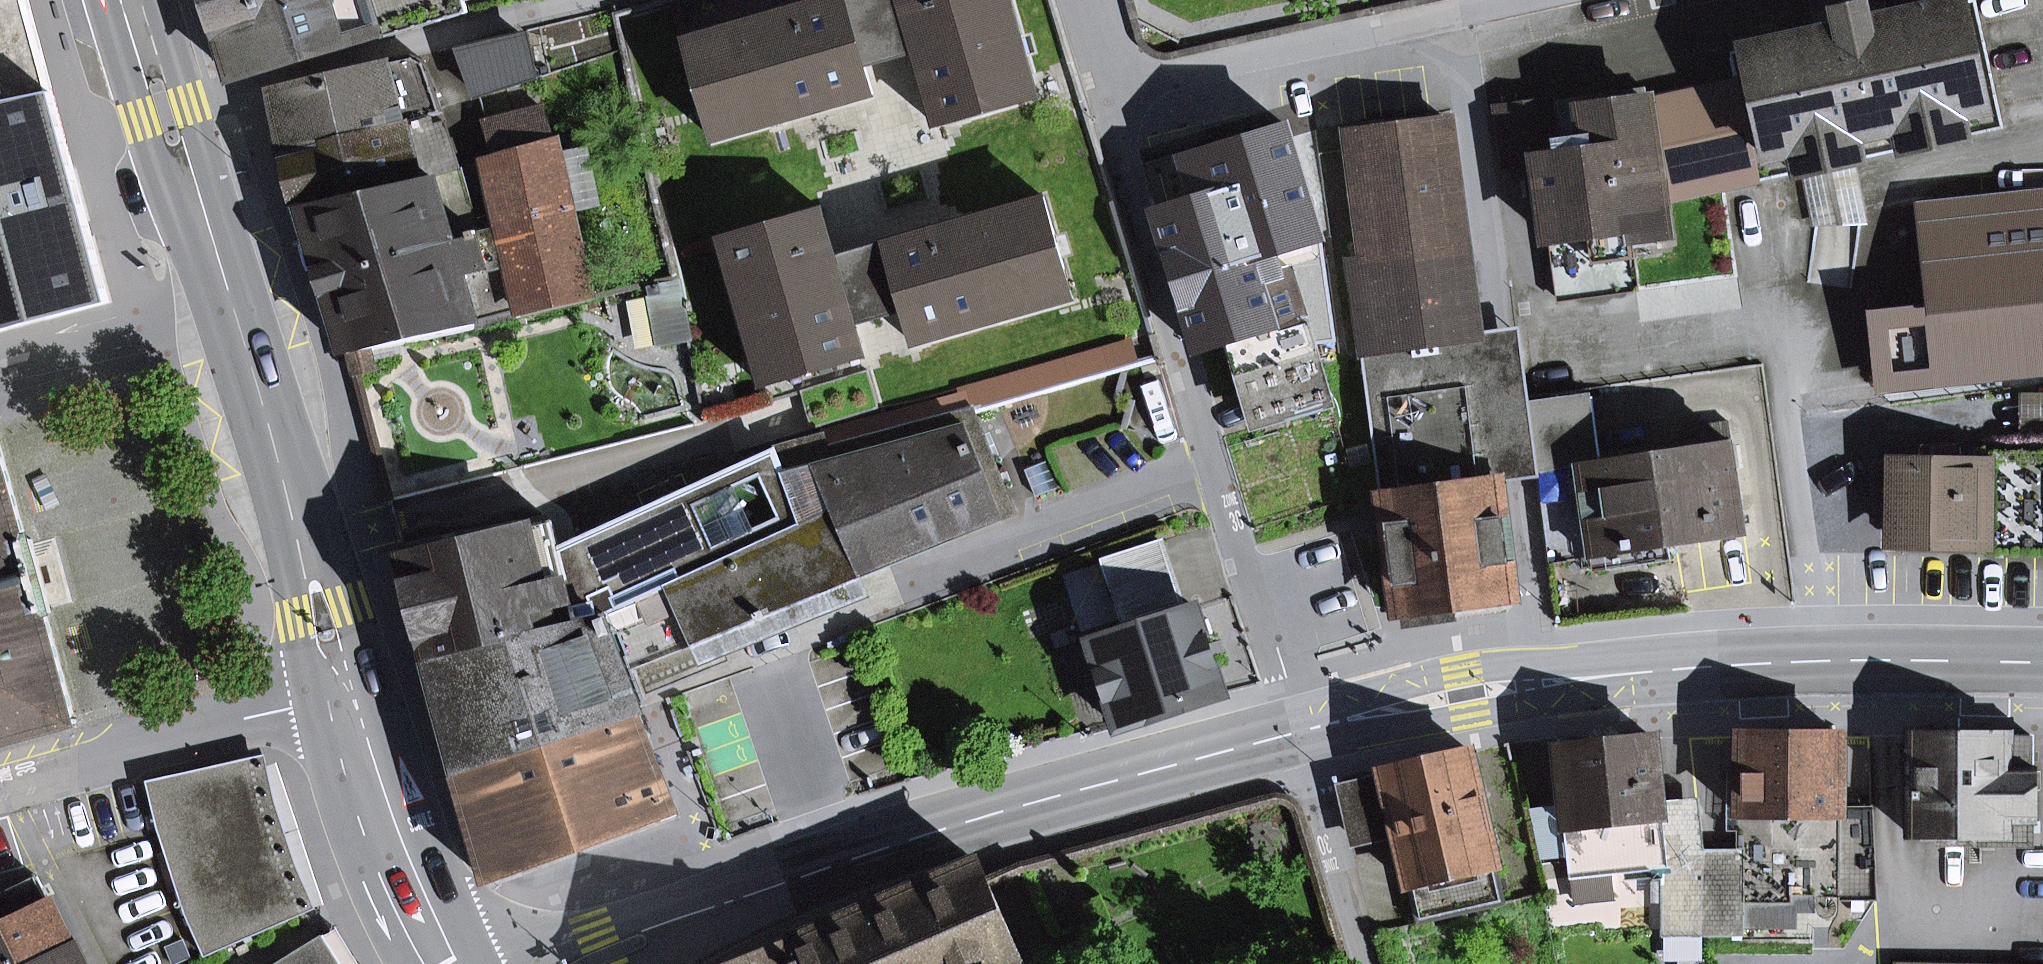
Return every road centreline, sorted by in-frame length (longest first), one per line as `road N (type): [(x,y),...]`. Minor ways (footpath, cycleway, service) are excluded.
road 1 (primary): [(2042,664),(1822,662),(1592,674),(1295,735)]
road 2 (primary): [(1295,735),(958,829),(585,963)]
road 3 (primary): [(341,689),(218,261),(131,0)]
road 4 (residential): [(1106,89),(1295,735)]
road 5 (residential): [(1106,89),(1521,0)]
road 6 (residential): [(0,792),(341,689)]
road 7 (primary): [(441,963),(369,789),(341,689)]
road 8 (residential): [(1295,735),(1369,963)]

